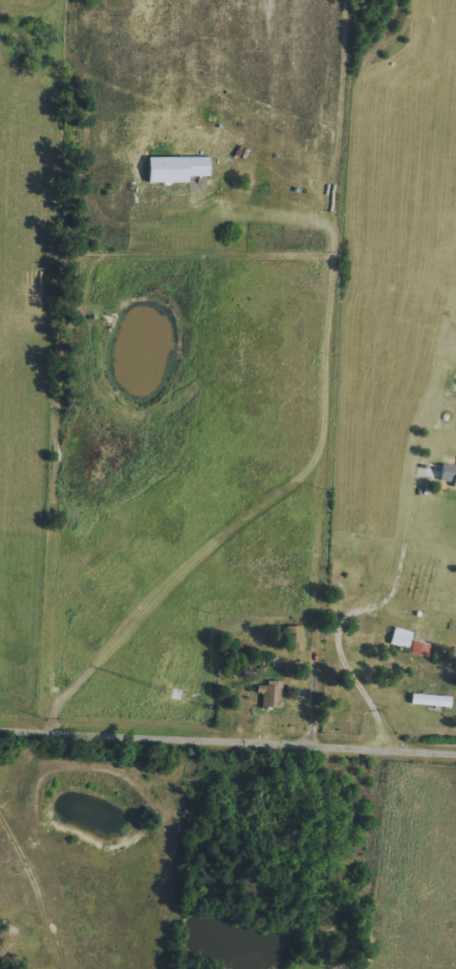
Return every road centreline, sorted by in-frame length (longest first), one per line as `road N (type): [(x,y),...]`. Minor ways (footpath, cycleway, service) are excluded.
road 1 (residential): [(455,749),(0,726)]

